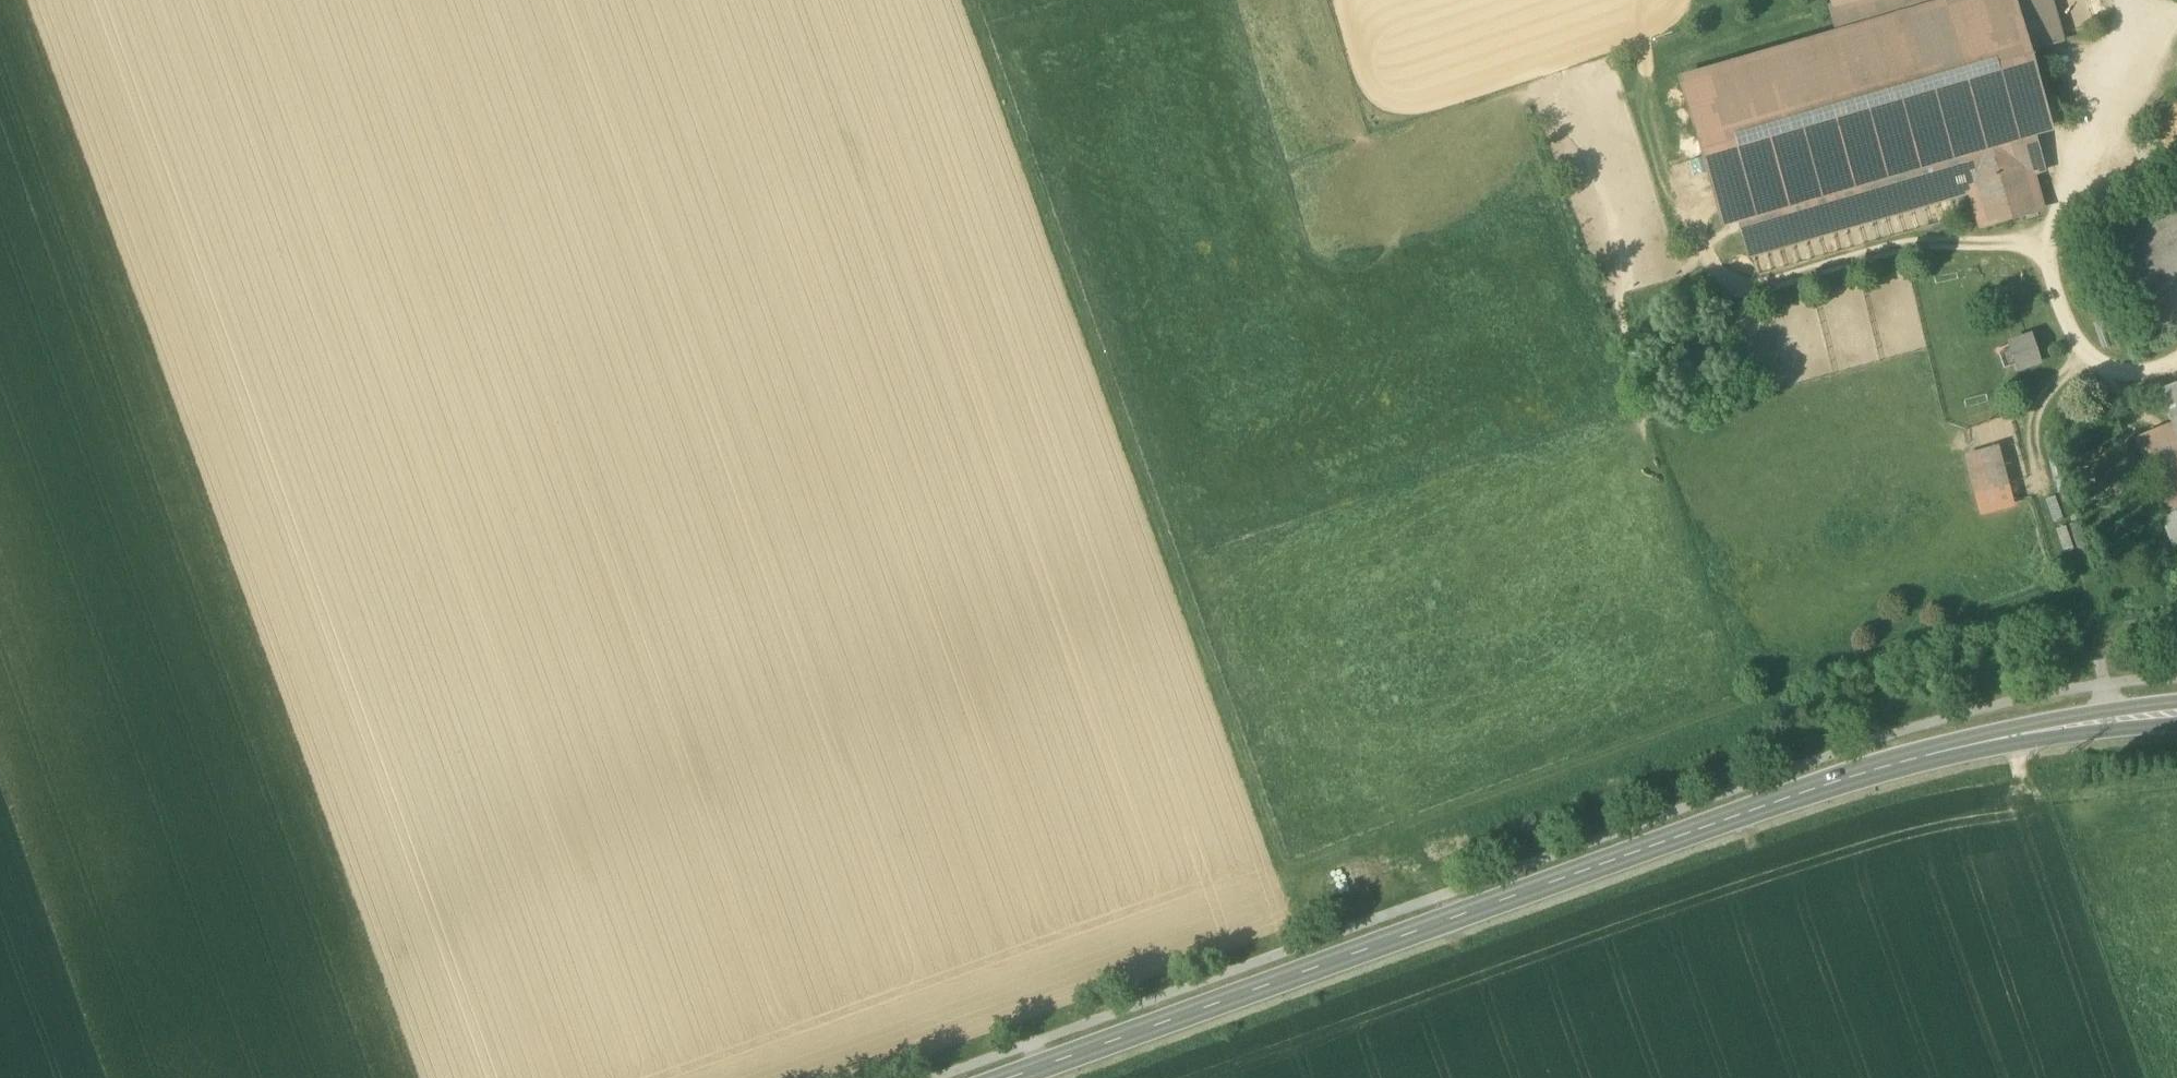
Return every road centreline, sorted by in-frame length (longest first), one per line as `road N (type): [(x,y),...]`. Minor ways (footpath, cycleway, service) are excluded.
road 1 (secondary): [(2176,714),(1899,764),(1004,1077)]

